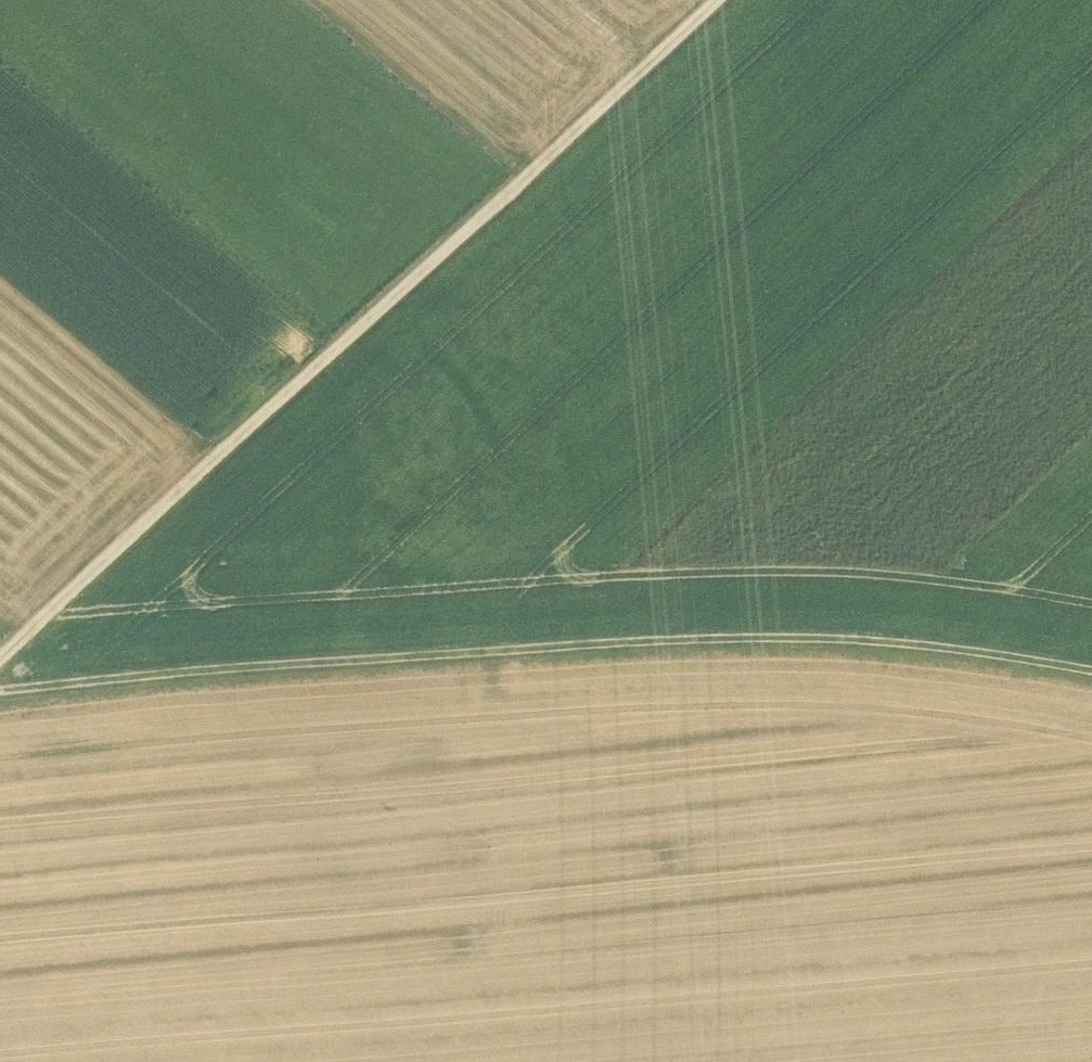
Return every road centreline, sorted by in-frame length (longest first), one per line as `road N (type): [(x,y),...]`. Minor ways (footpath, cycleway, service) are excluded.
road 1 (track): [(0,696),(673,642),(837,641),(1007,658),(1091,675)]
road 2 (track): [(0,652),(714,0)]

